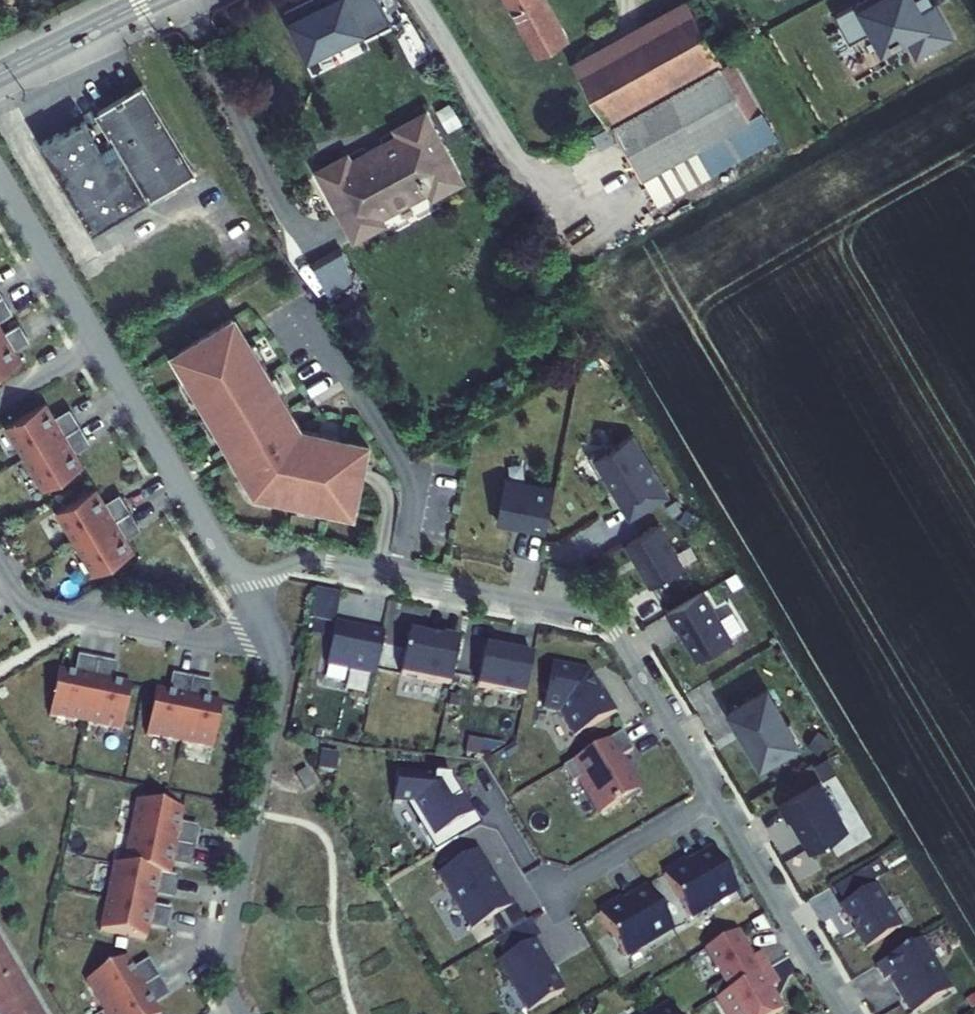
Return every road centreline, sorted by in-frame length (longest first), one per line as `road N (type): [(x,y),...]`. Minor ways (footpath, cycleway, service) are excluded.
road 1 (residential): [(715,796),(602,618),(397,575)]
road 2 (residential): [(275,643),(281,681),(227,943),(228,979),(240,1013)]
road 3 (residential): [(0,563),(21,599),(38,609),(245,646),(275,643)]
road 4 (residential): [(397,575),(415,489),(307,307)]
road 5 (residential): [(241,583),(99,345)]
road 6 (residential): [(555,218),(415,0)]
road 7 (residential): [(844,1013),(715,796)]
road 8 (residential): [(99,345),(0,177)]
road 9 (residential): [(554,890),(715,796)]
road 10 (tertiary): [(147,0),(0,72)]
road 11 (residential): [(397,575),(306,560),(241,583)]

